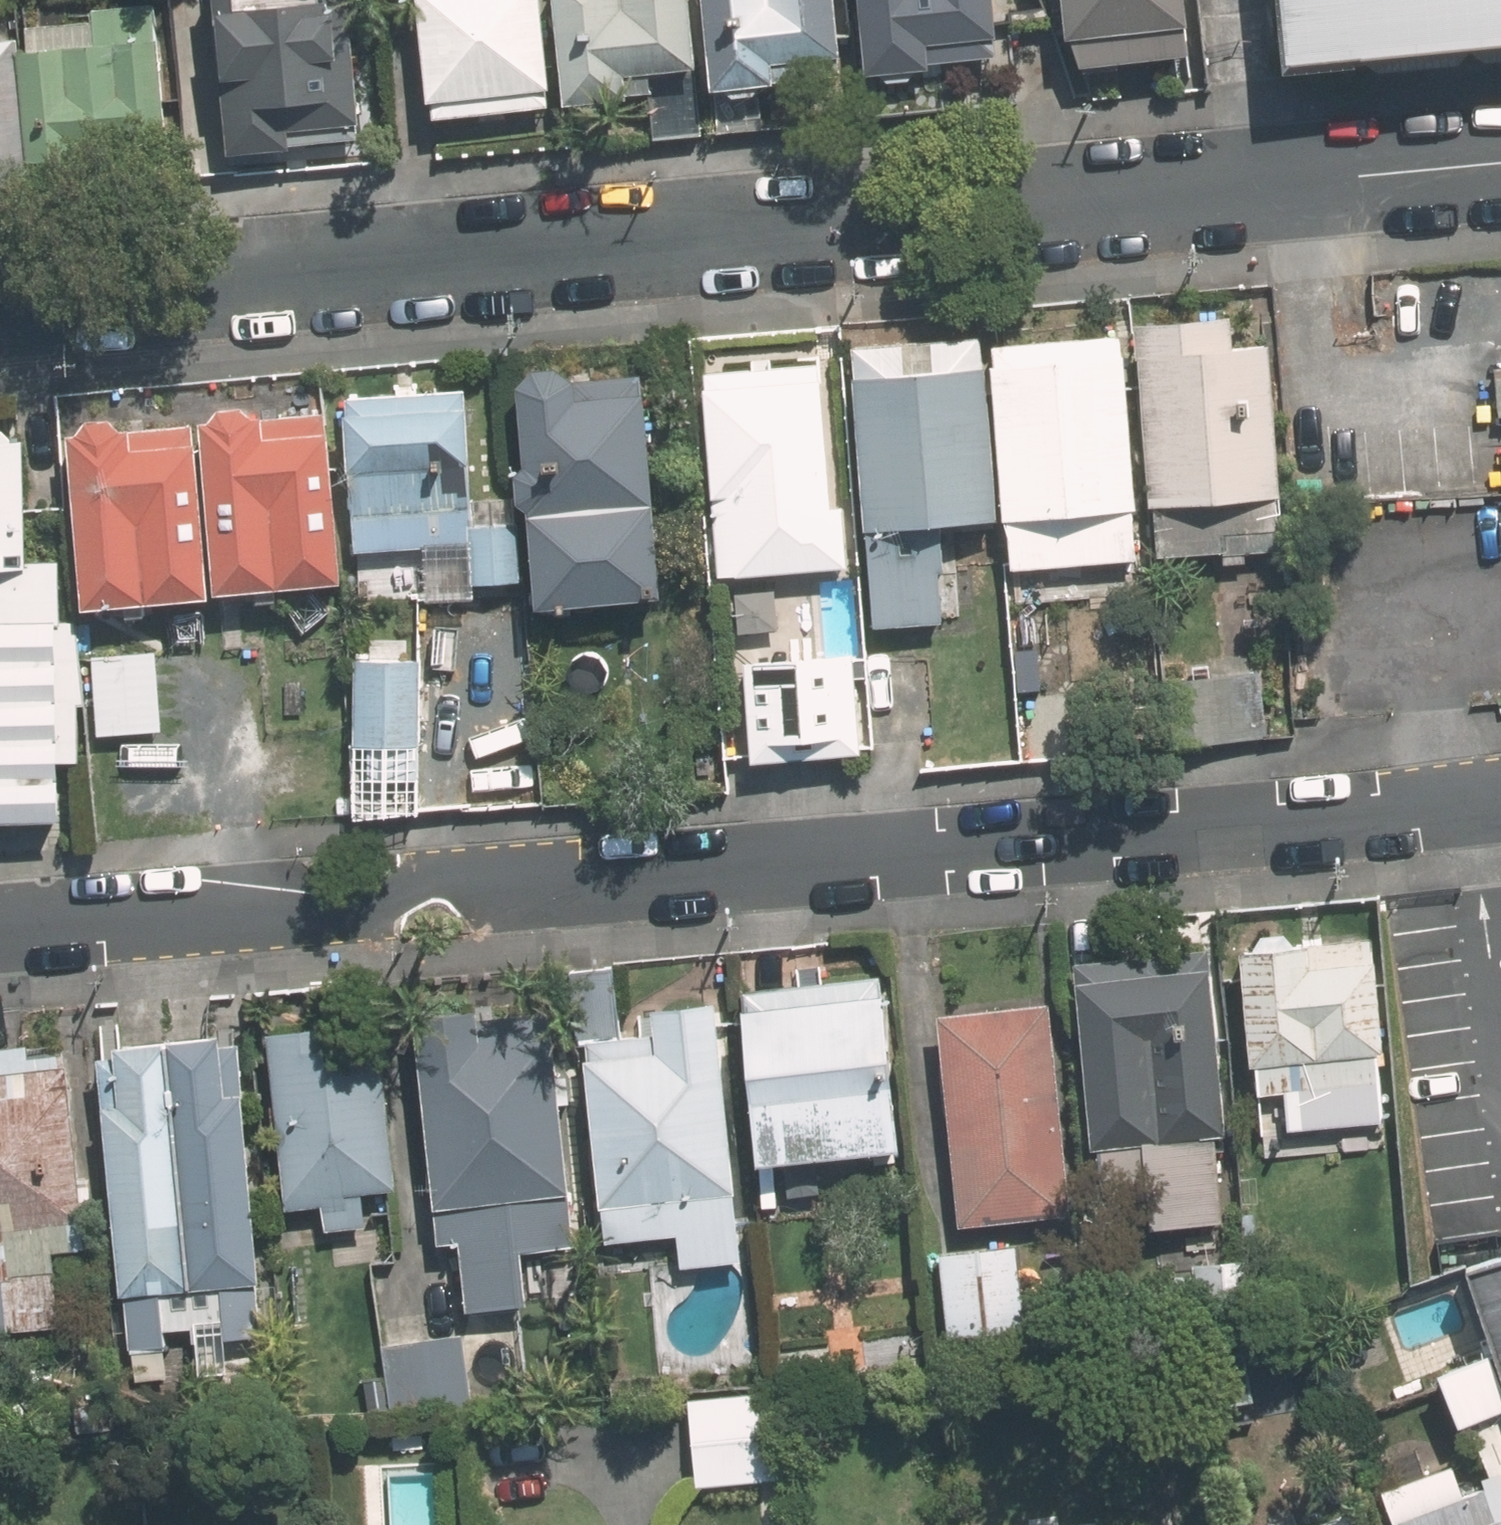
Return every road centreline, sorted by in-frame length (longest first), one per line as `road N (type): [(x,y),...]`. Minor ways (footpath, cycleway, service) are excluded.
road 1 (residential): [(0,931),(243,911),(341,918),(464,873),(547,884),(1500,795)]
road 2 (residential): [(0,298),(1500,161)]

